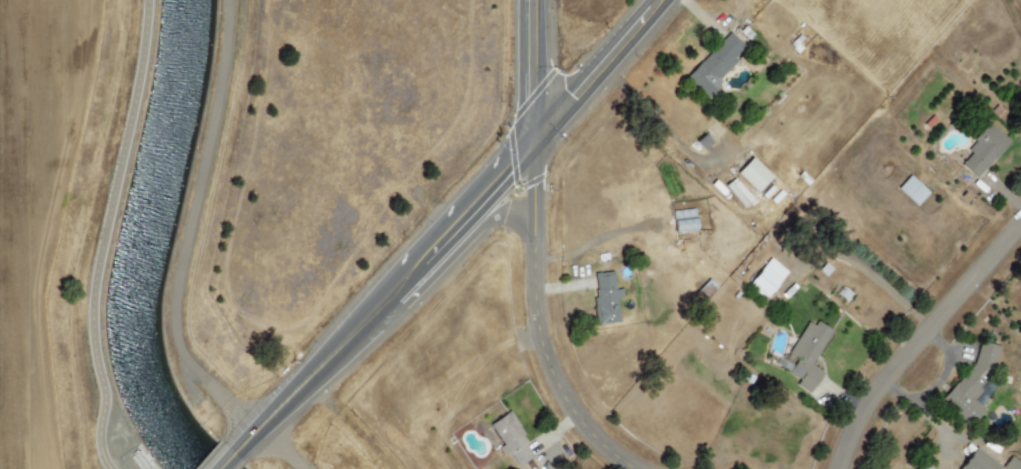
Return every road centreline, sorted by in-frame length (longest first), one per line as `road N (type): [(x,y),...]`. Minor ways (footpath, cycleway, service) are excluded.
road 1 (residential): [(544,171),(553,362),(578,418),(622,468)]
road 2 (residential): [(846,468),(887,389),(1020,238)]
road 3 (primary): [(539,139),(360,333)]
road 4 (secondary): [(660,0),(539,139)]
road 5 (primary): [(360,333),(239,448)]
road 6 (primary): [(540,0),(539,139)]

